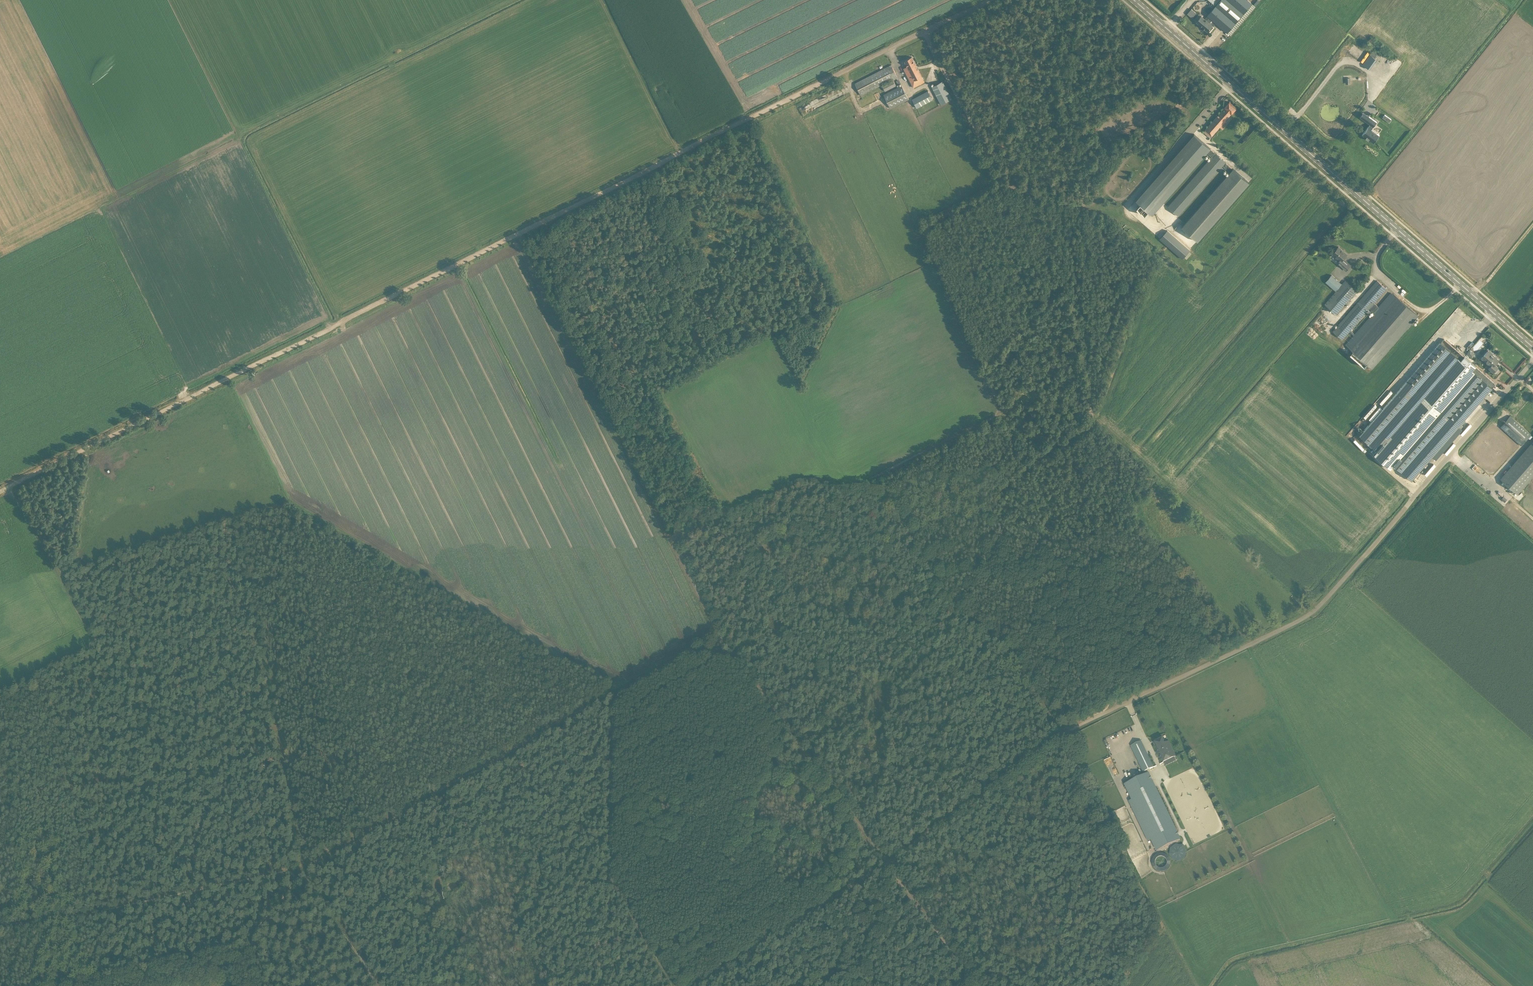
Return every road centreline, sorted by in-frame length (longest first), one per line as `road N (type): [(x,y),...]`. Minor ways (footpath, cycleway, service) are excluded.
road 1 (unclassified): [(0,491),(989,0)]
road 2 (track): [(1118,706),(1092,410),(1096,289),(1083,155),(1065,91),(1078,0)]
road 3 (primary): [(1532,347),(1135,0)]
road 4 (track): [(331,327),(243,136),(517,0)]
road 5 (track): [(694,985),(887,862),(782,721)]
road 6 (track): [(1406,507),(1315,611),(1118,706)]
road 7 (track): [(613,693),(304,866)]
road 8 (track): [(304,866),(0,925)]
road 9 (track): [(1000,182),(933,223),(927,235),(1002,414)]
road 10 (track): [(1061,738),(1157,924),(1114,985)]
road 11 (track): [(616,433),(518,233)]
road 12 (track): [(891,867),(887,862),(1061,738)]
road 13 (unclassified): [(1532,360),(1406,507)]
road 14 (track): [(611,873),(613,693)]
road 15 (track): [(1061,738),(1001,641),(954,612)]
road 16 (track): [(1000,182),(924,32)]
road 17 (track): [(954,612),(875,476)]
road 18 (track): [(977,985),(891,867)]
road 19 (track): [(375,981),(304,866)]
road 20 (track): [(304,866),(258,930),(264,985)]
road 21 (track): [(304,866),(278,739)]
road 22 (track): [(1002,414),(1019,451),(1036,457),(1093,424)]

